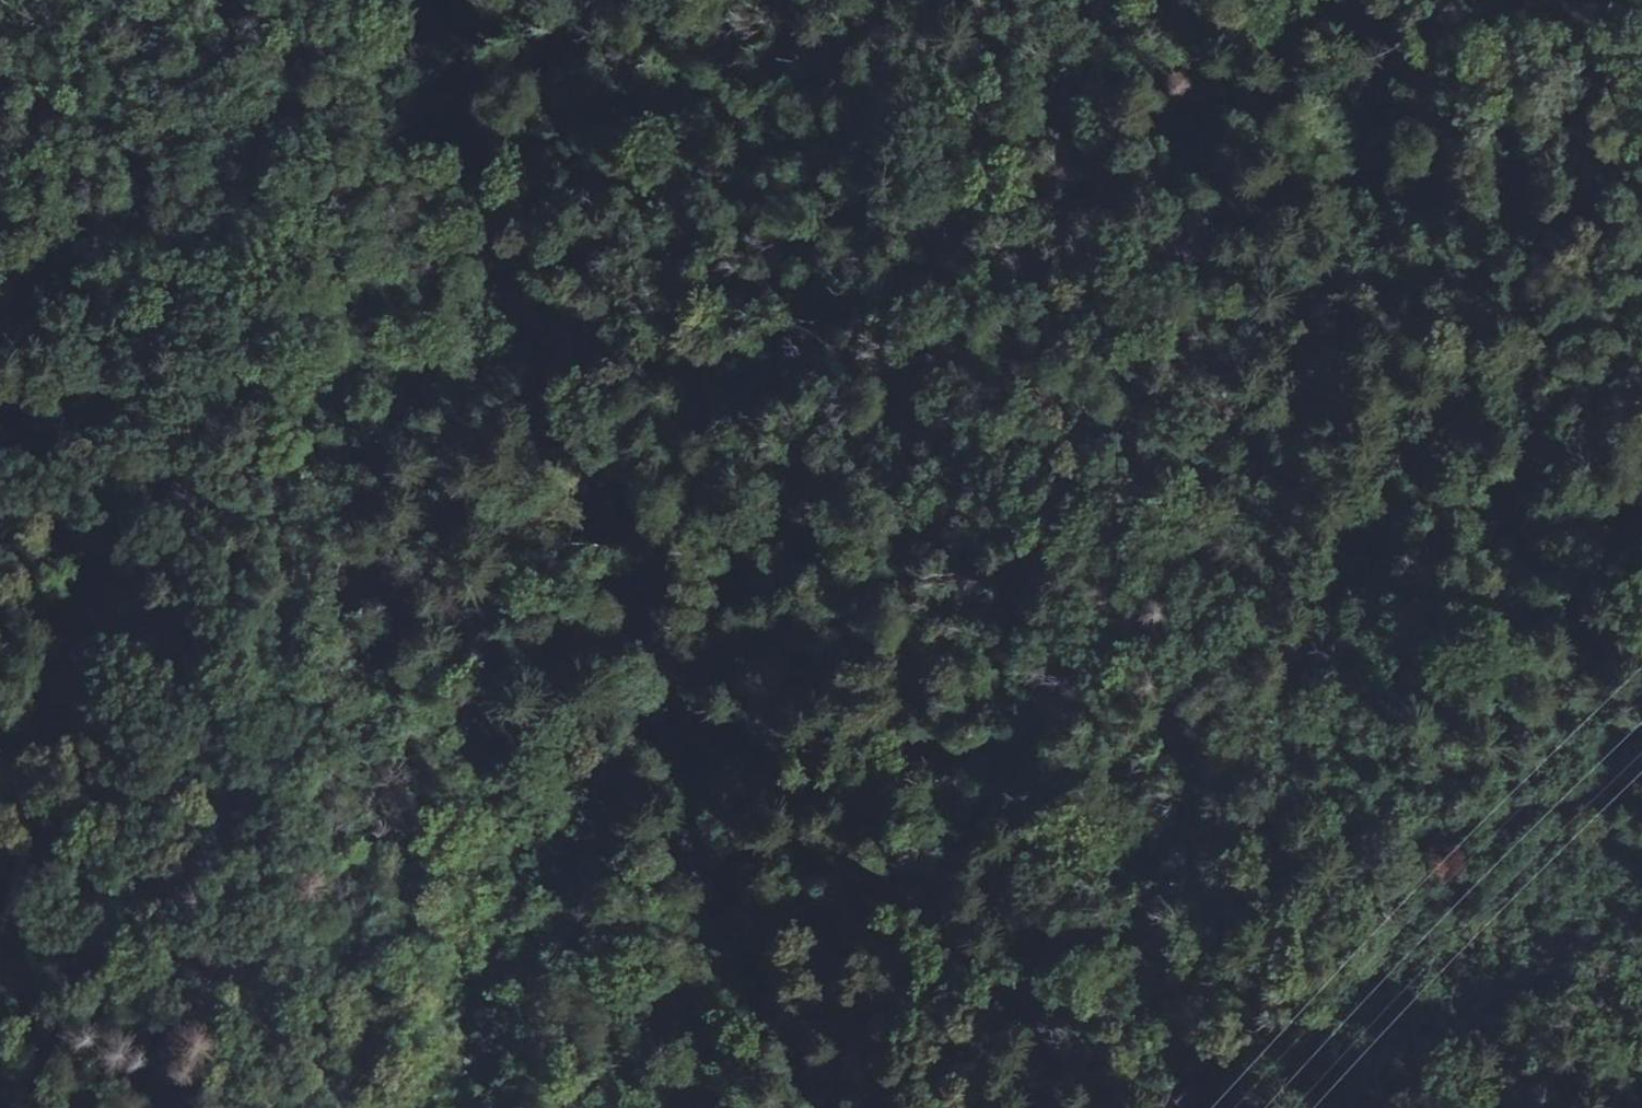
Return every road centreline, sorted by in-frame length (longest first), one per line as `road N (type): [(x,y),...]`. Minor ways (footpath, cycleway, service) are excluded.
road 1 (track): [(1641,788),(1586,781),(1429,834),(1336,880),(1205,1107)]

